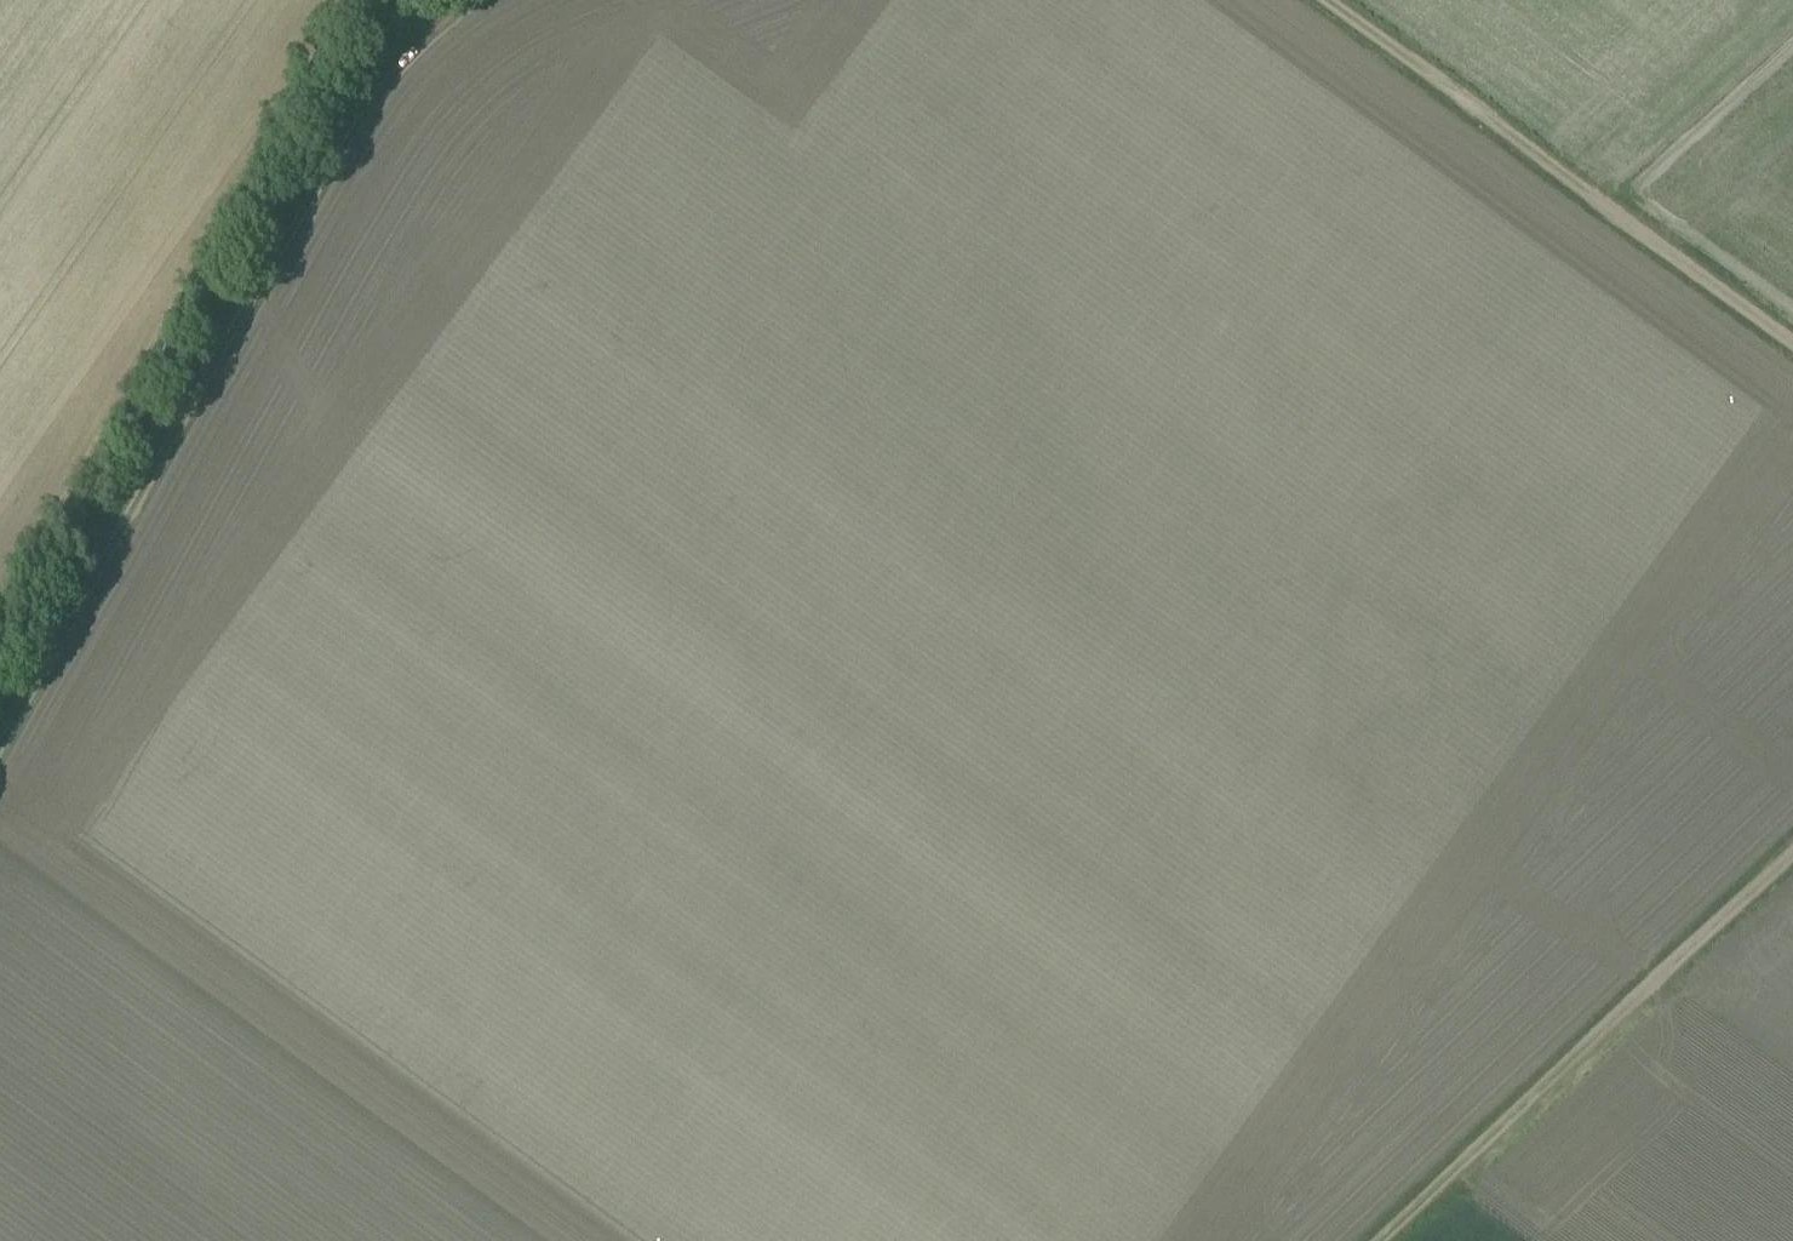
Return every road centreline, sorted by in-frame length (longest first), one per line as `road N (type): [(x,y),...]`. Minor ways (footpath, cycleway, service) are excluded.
road 1 (track): [(0,742),(380,64),(423,14),(455,0)]
road 2 (track): [(1792,340),(1342,0)]
road 3 (track): [(1792,858),(1390,1240)]

